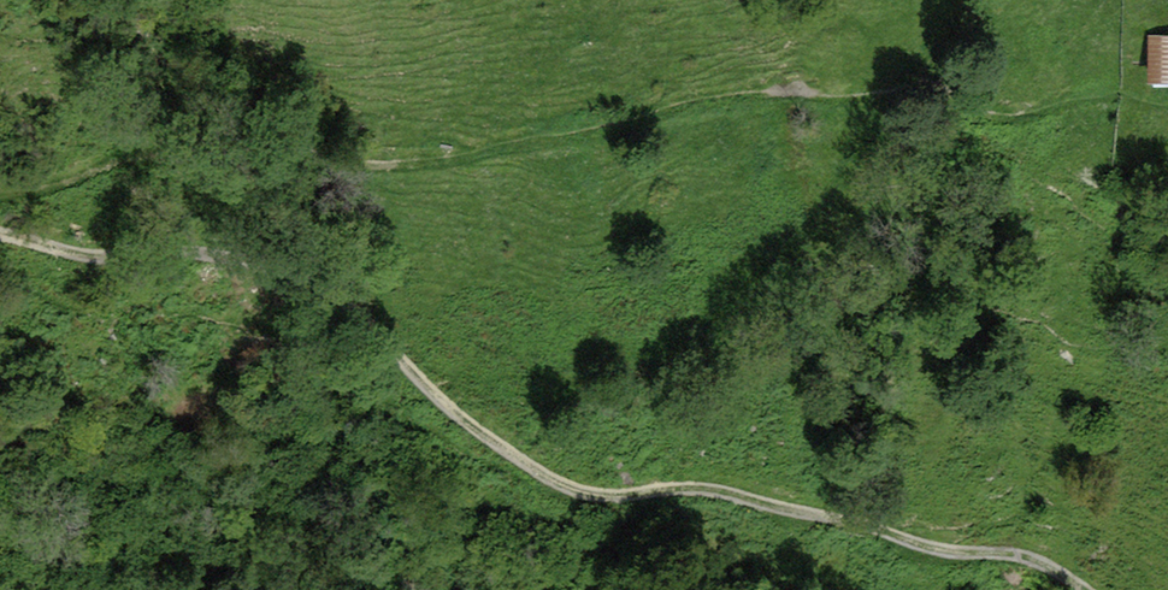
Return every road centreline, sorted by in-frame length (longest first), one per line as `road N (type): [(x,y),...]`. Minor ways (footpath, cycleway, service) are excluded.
road 1 (track): [(0,233),(78,253),(181,251),(295,276),(337,299),(480,431),(549,477),(588,492),(705,488),(863,522),(944,552),(1032,558),(1085,589)]
road 2 (track): [(0,195),(102,162),(299,144),(346,161),(394,162),(523,147),(776,93),(924,89),(1012,117)]

